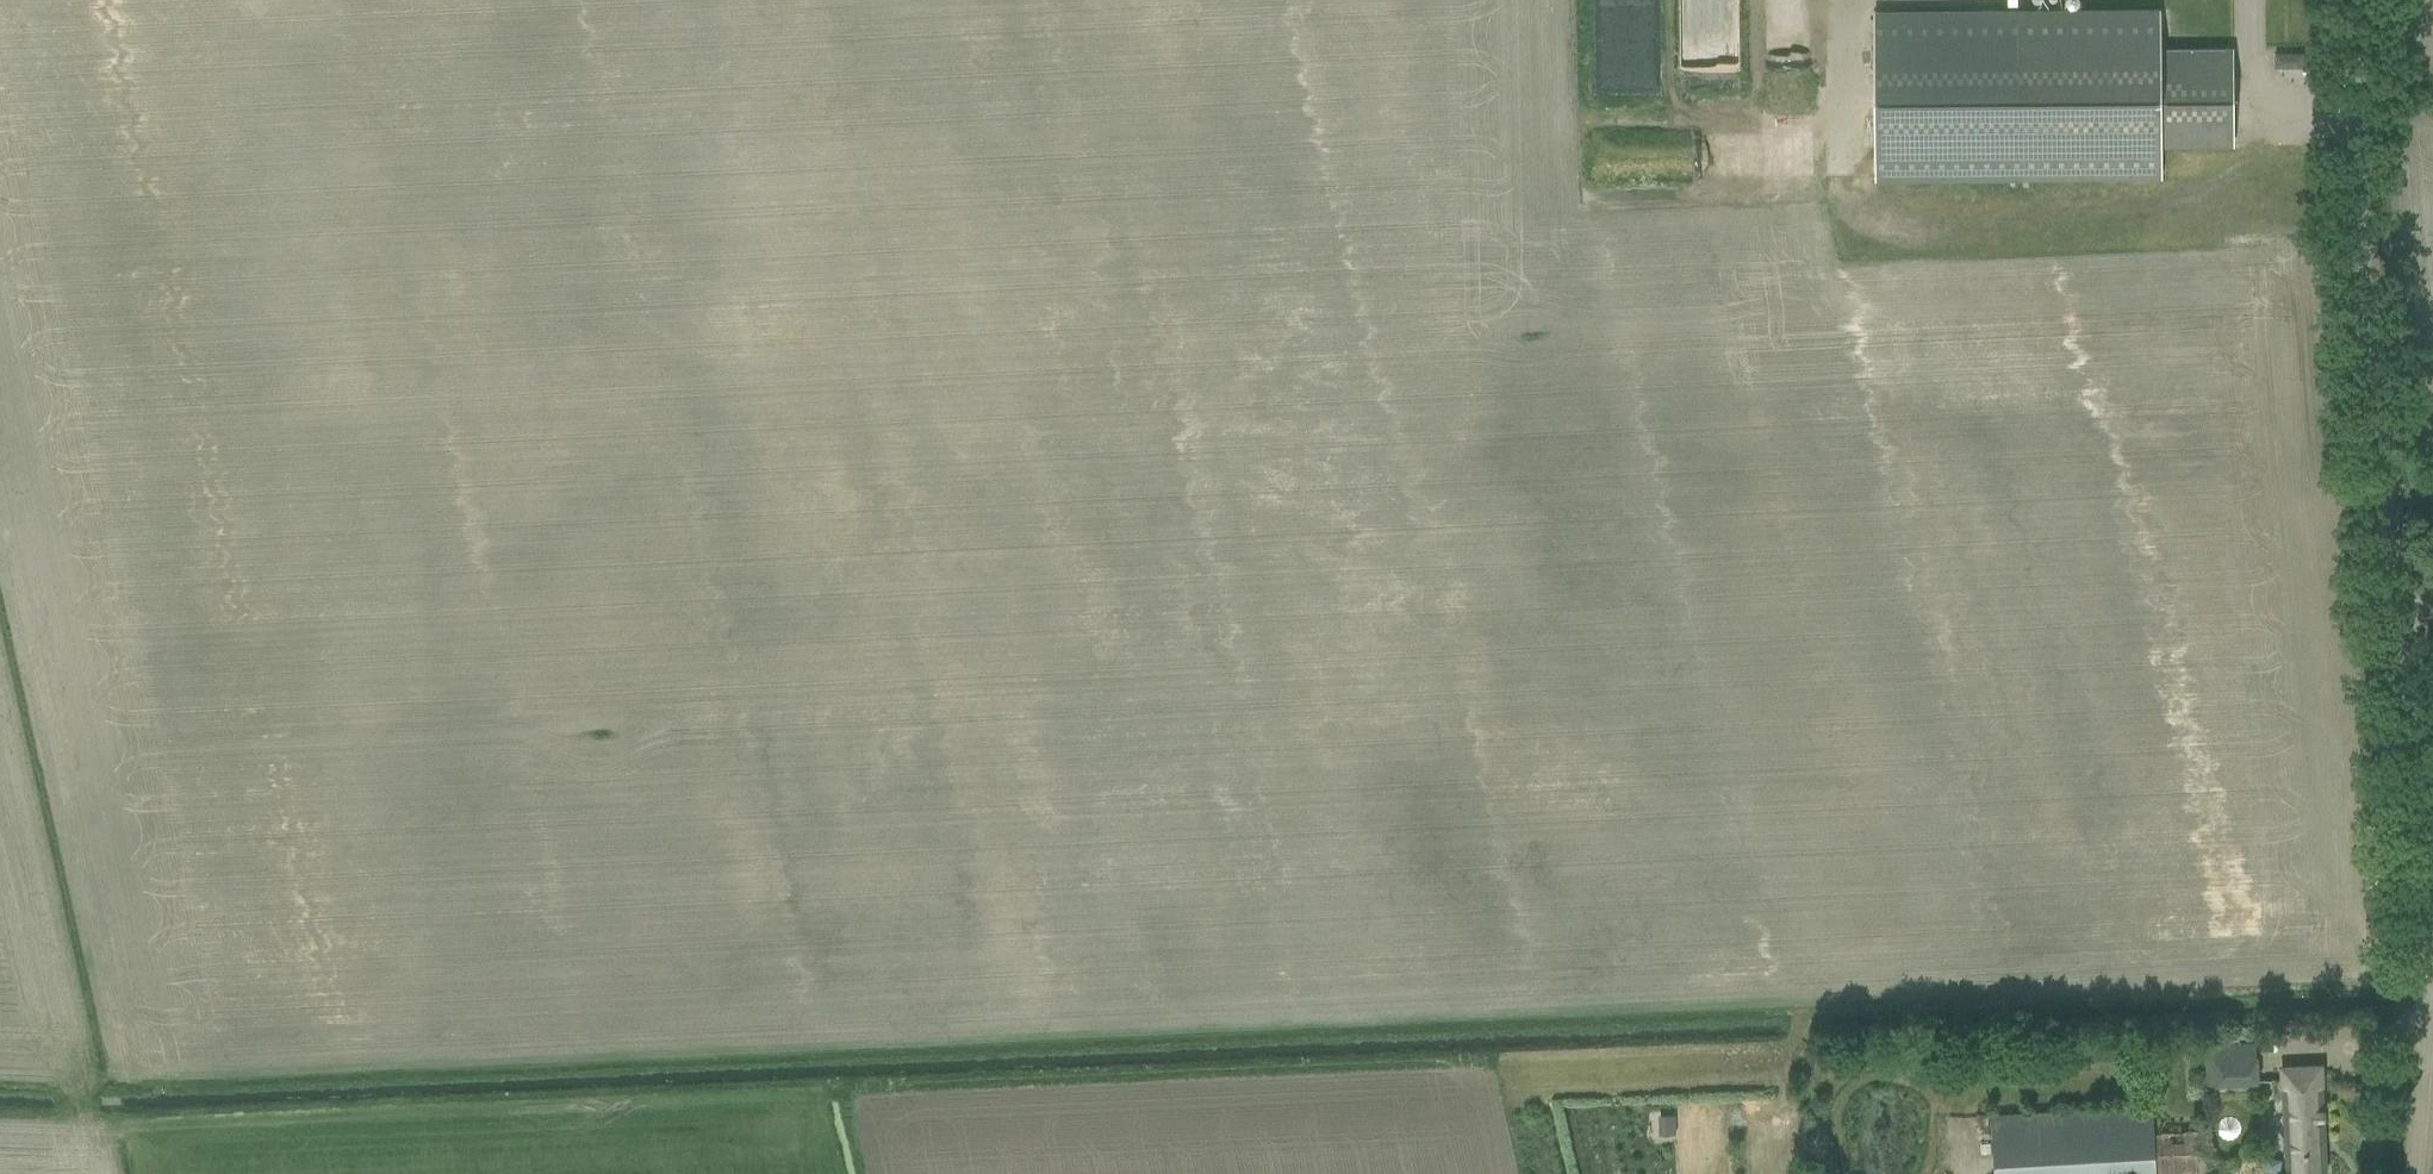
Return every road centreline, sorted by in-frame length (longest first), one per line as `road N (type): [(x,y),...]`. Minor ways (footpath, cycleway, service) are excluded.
road 1 (unclassified): [(2432,791),(2360,174),(2348,0)]

